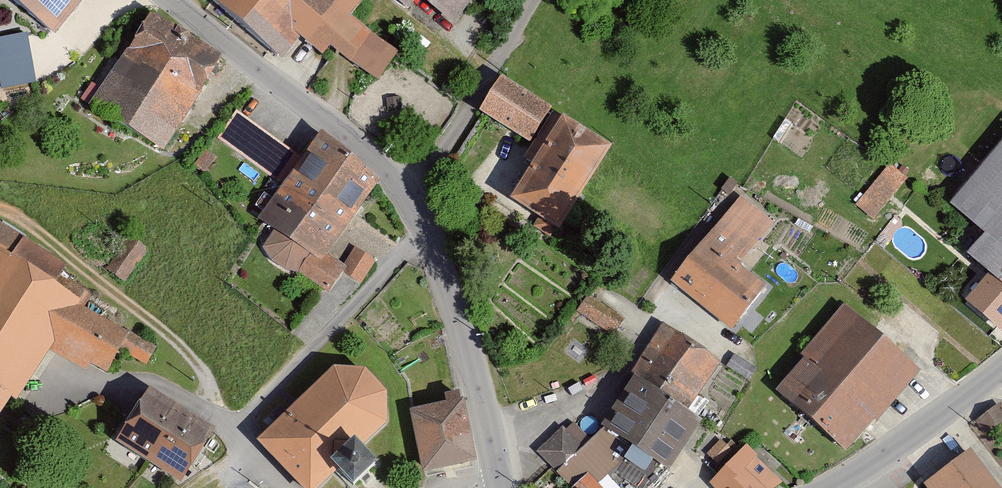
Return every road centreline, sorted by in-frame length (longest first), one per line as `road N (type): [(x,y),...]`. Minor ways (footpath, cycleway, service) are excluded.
road 1 (tertiary): [(496,487),(461,337),(411,203),(370,155),(173,0)]
road 2 (tertiary): [(836,487),(1001,375)]

